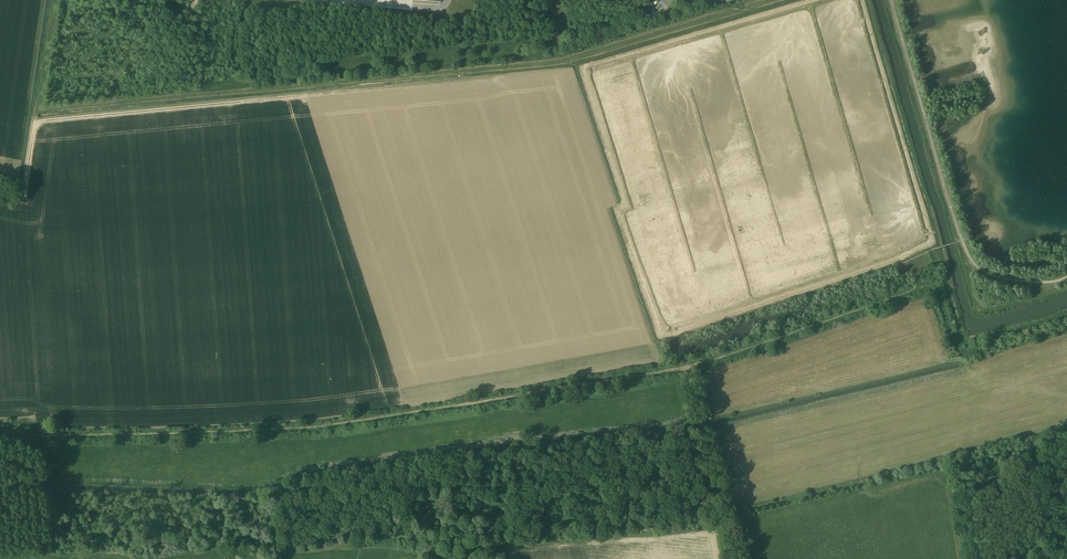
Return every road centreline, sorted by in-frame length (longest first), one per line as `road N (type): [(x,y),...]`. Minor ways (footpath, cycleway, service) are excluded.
road 1 (track): [(525,76),(40,122),(25,194)]
road 2 (track): [(771,0),(562,61)]
road 3 (track): [(738,558),(688,368)]
road 4 (track): [(56,0),(34,128)]

